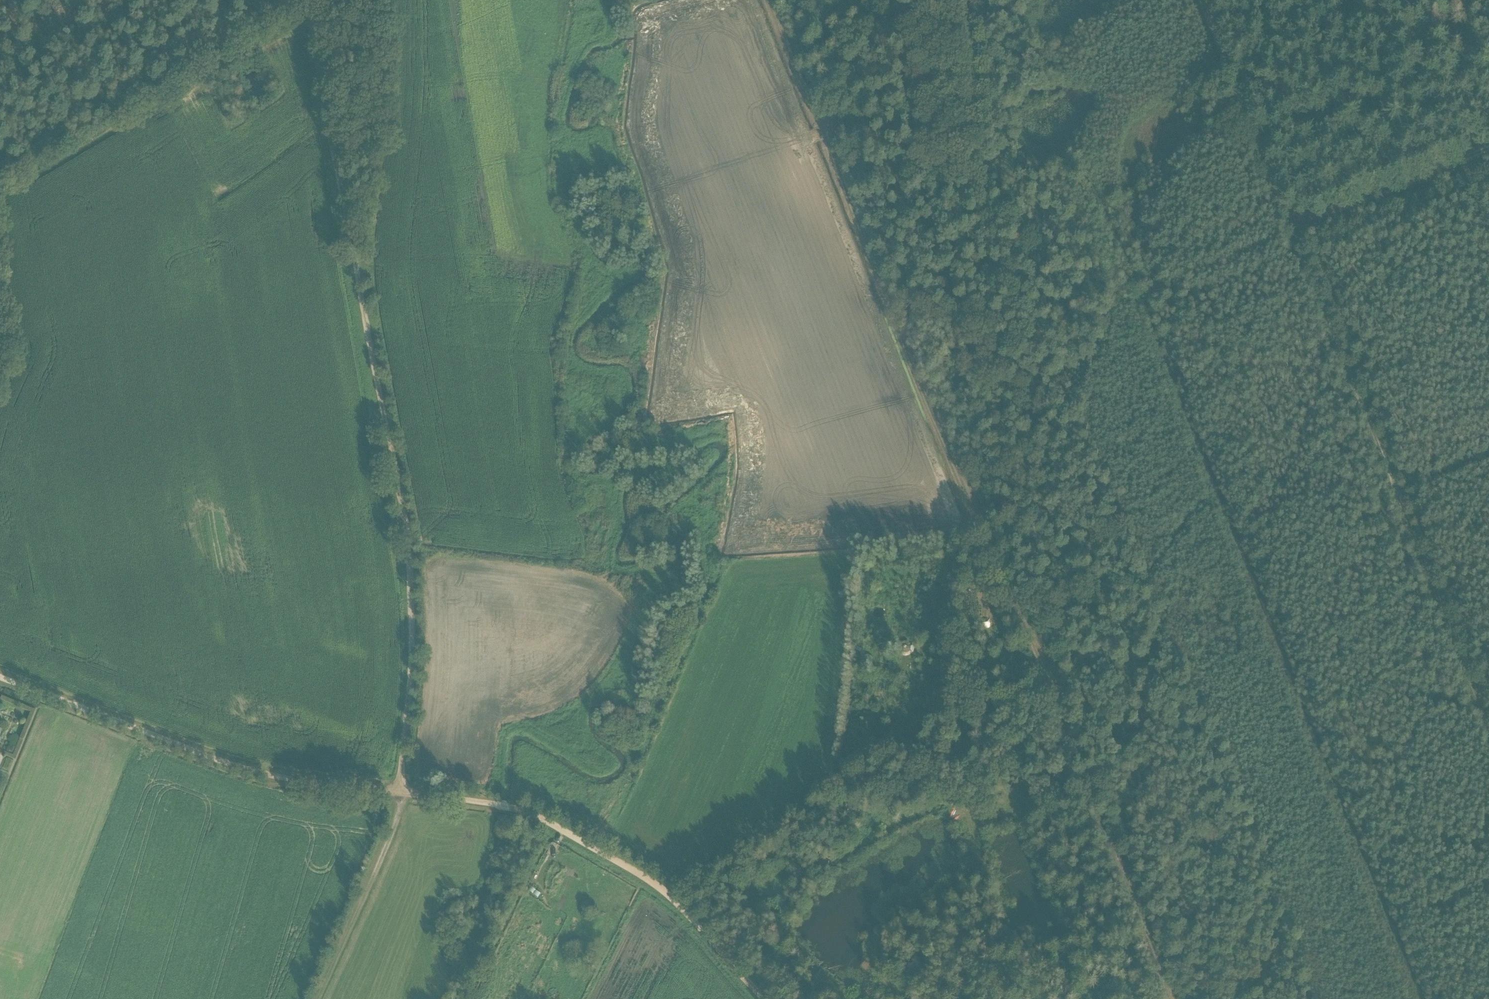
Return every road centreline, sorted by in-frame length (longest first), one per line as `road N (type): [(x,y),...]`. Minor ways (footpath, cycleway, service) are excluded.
road 1 (track): [(764,0),(1166,998)]
road 2 (track): [(313,998),(393,820),(411,700),(407,567),(304,0)]
road 3 (track): [(762,998),(669,896),(542,821),(495,805),(261,775),(0,679)]
road 4 (track): [(1206,0),(1488,729)]
road 5 (track): [(1293,231),(1488,152)]
road 6 (track): [(911,0),(857,78),(828,147)]

